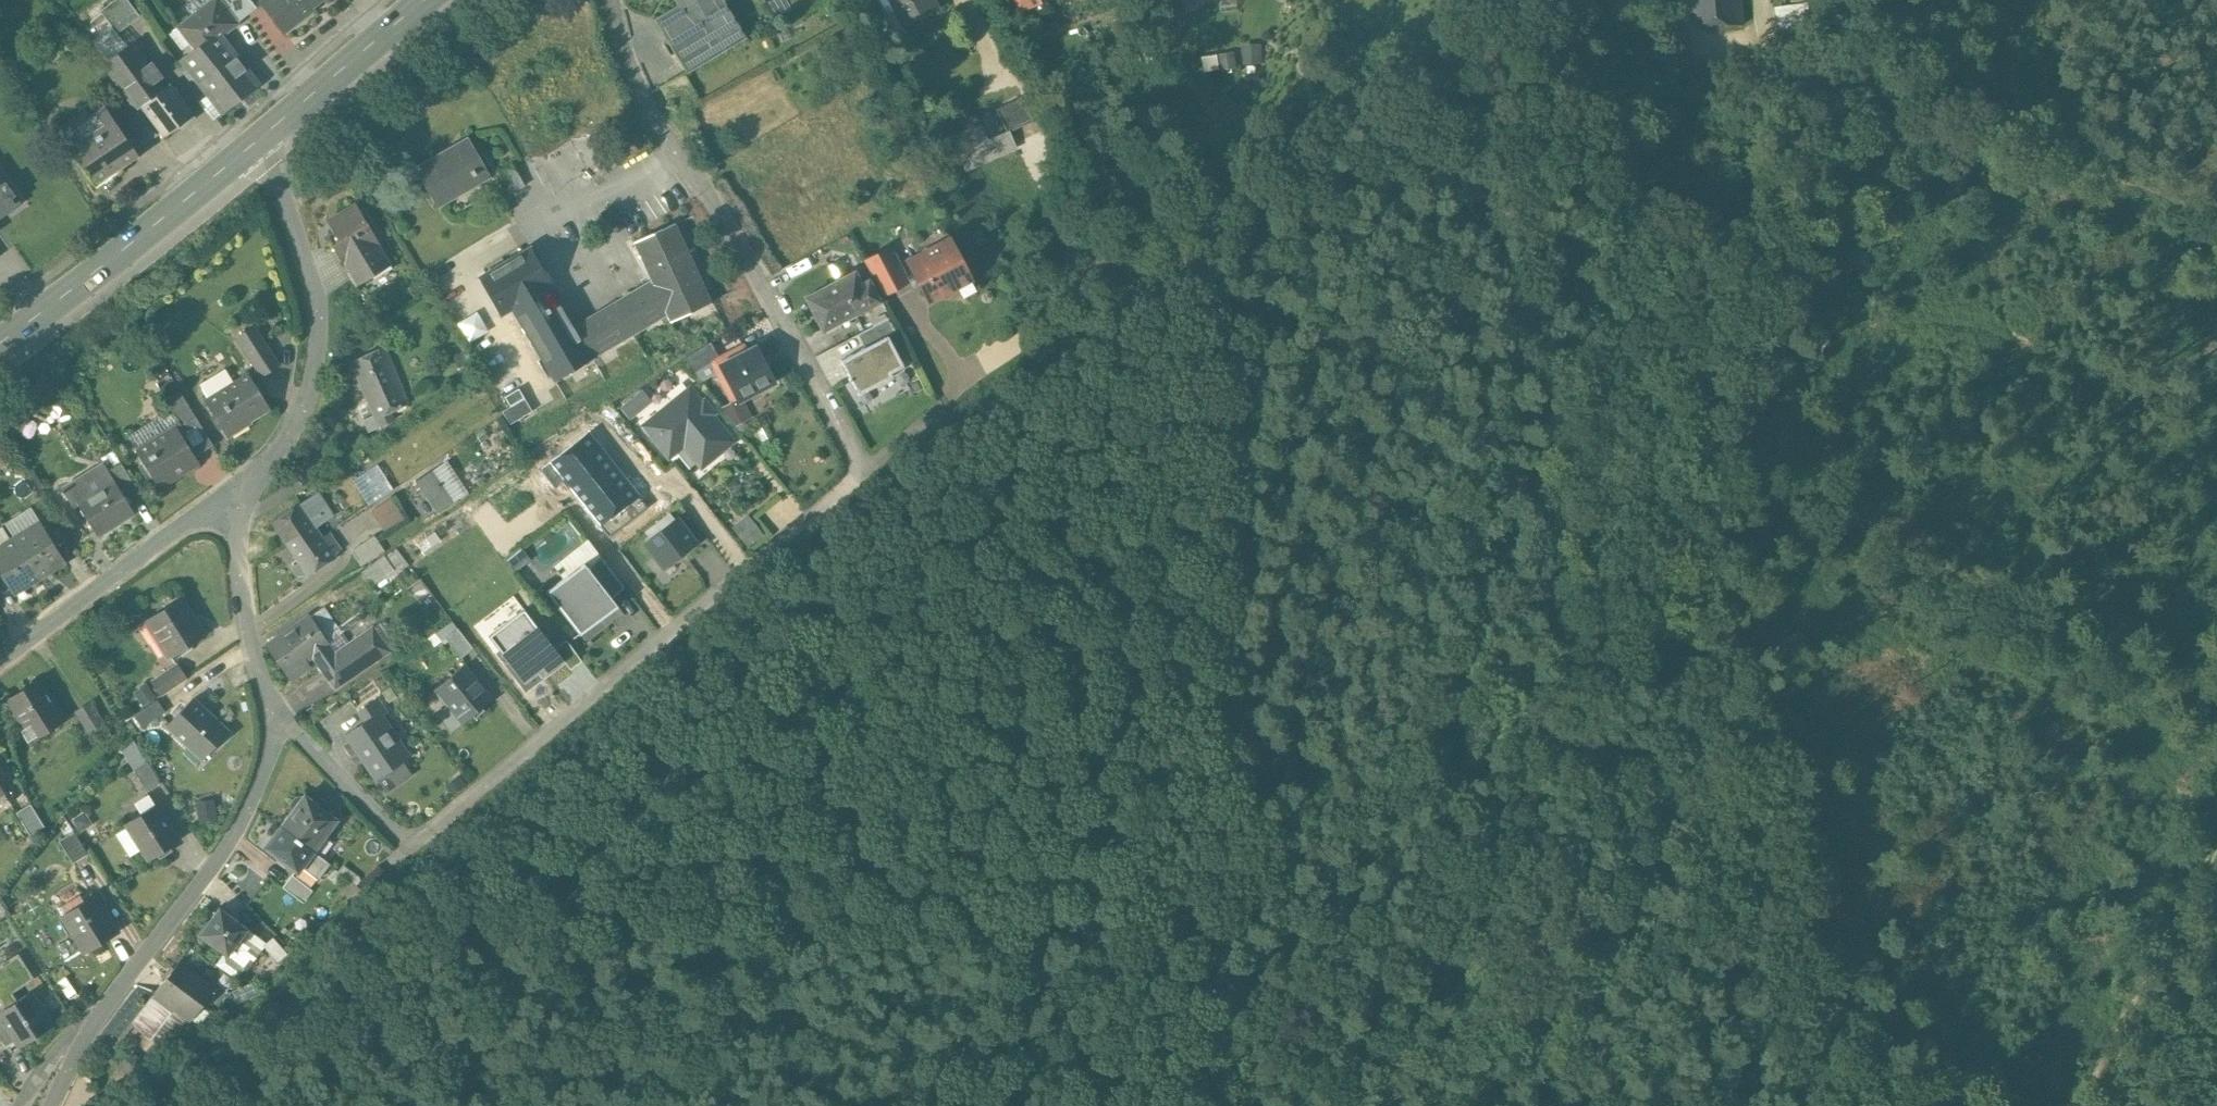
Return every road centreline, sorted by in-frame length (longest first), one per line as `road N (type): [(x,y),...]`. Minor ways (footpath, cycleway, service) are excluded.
road 1 (unclassified): [(267,717),(299,731),(402,838),(866,472)]
road 2 (track): [(1060,637),(987,688),(914,771),(734,880),(679,898),(597,914),(430,816)]
road 3 (track): [(866,472),(1069,642),(1104,914),(1121,983),(1127,1105)]
road 4 (track): [(1244,557),(1229,674),(1262,1039),(1244,1105)]
road 5 (unclassified): [(612,0),(623,68),(774,300),(864,468)]
road 6 (unclassified): [(39,1101),(215,864),(261,772),(267,717)]
road 7 (unclassified): [(244,522),(313,397),(323,339),(319,281),(293,207),(252,144)]
road 8 (track): [(2216,823),(2048,1105)]
road 9 (primary): [(252,144),(0,343)]
road 10 (unclassified): [(0,666),(182,529),(244,522)]
road 11 (primary): [(422,0),(252,144)]
road 12 (unclassified): [(267,717),(239,598),(244,522)]
road 13 (track): [(1244,557),(1201,565),(1069,642)]
road 14 (track): [(1688,183),(1698,105),(1682,0)]
road 15 (unclassified): [(864,468),(993,363)]

